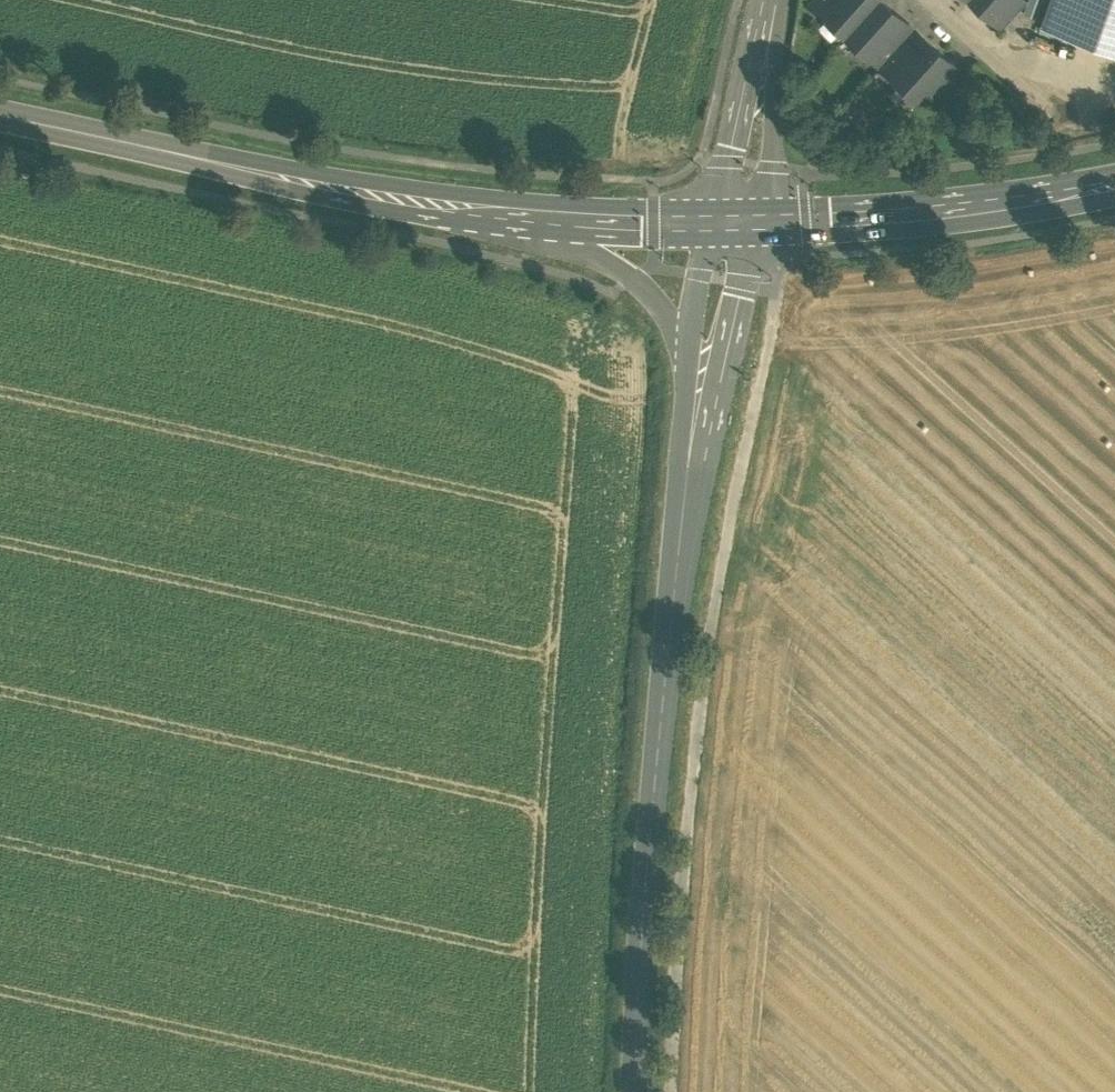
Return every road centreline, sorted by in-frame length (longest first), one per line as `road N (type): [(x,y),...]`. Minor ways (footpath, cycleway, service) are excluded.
road 1 (tertiary): [(693,463),(638,1091)]
road 2 (secondary): [(720,209),(587,205),(222,164)]
road 3 (secondary): [(758,238),(1001,220),(1114,197)]
road 4 (secondary): [(1114,173),(1006,191),(768,210)]
road 5 (secondary): [(222,164),(276,185),(520,230)]
road 6 (tertiary): [(693,463),(758,238)]
road 7 (secondary): [(0,122),(222,164)]
road 8 (tertiary): [(520,230),(590,254),(633,282),(685,359)]
road 9 (unclassified): [(769,0),(759,14),(720,209)]
road 10 (unclassified): [(768,210),(775,0)]
road 11 (secondary): [(520,230),(709,238)]
road 12 (tertiary): [(709,238),(685,359)]

